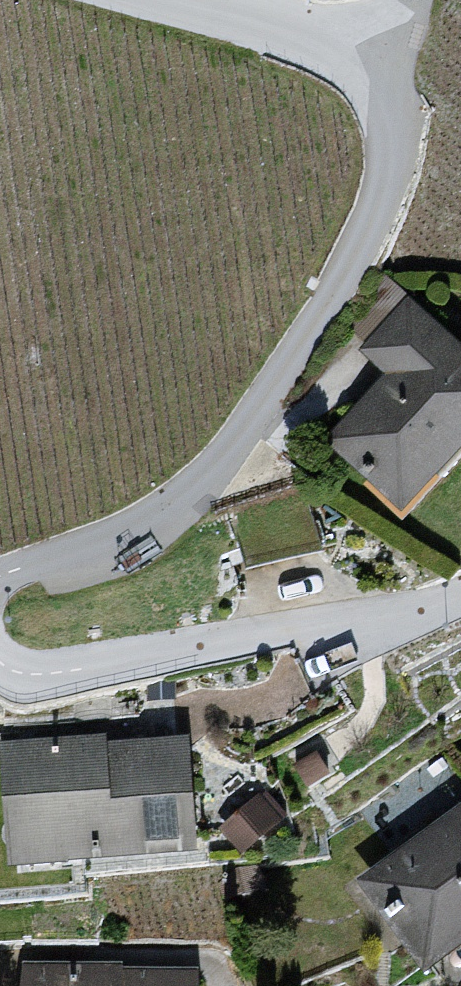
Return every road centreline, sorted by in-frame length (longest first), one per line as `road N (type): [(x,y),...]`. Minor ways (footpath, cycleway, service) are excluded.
road 1 (unclassified): [(0,589),(62,574),(135,538),(189,501),(233,452),(317,328),(395,177),(395,113),(378,51)]
road 2 (unclassified): [(460,605),(117,669),(11,679),(0,667)]
road 3 (unclassified): [(211,0),(378,51)]

